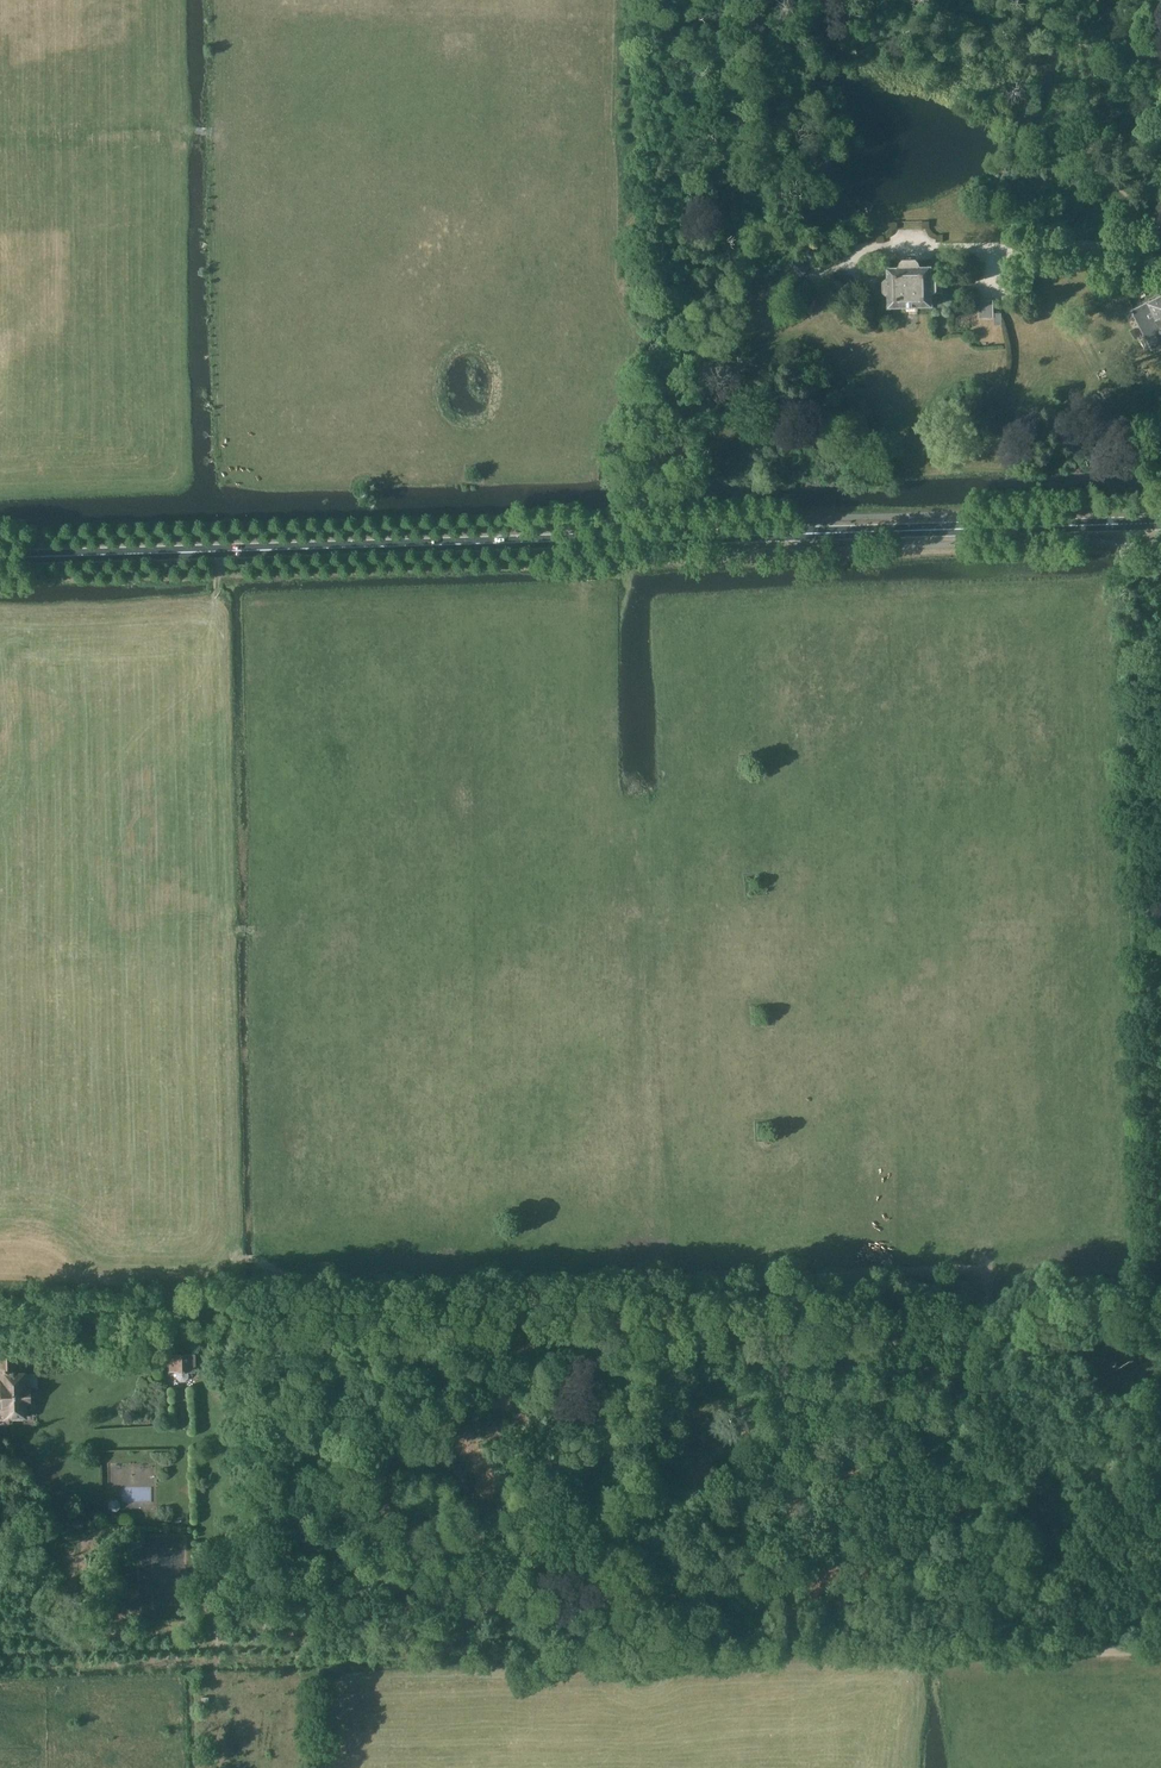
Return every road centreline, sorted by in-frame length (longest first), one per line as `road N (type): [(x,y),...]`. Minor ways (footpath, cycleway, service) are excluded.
road 1 (tertiary): [(1160,527),(41,556)]
road 2 (track): [(1160,1657),(923,1666)]

